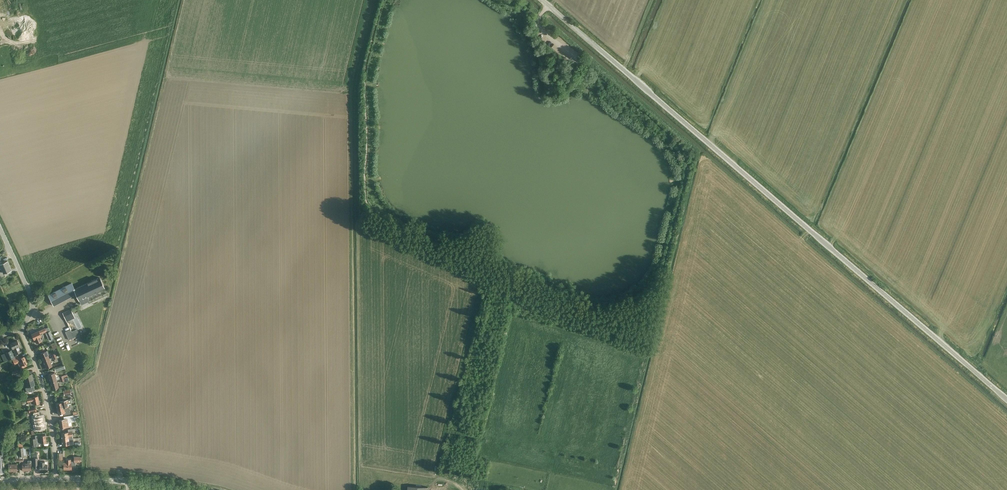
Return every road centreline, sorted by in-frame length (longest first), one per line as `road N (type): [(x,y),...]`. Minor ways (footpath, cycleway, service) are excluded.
road 1 (unclassified): [(1006,396),(543,0)]
road 2 (unclassified): [(56,479),(45,395),(20,329)]
road 3 (unclassified): [(181,489),(56,479)]

